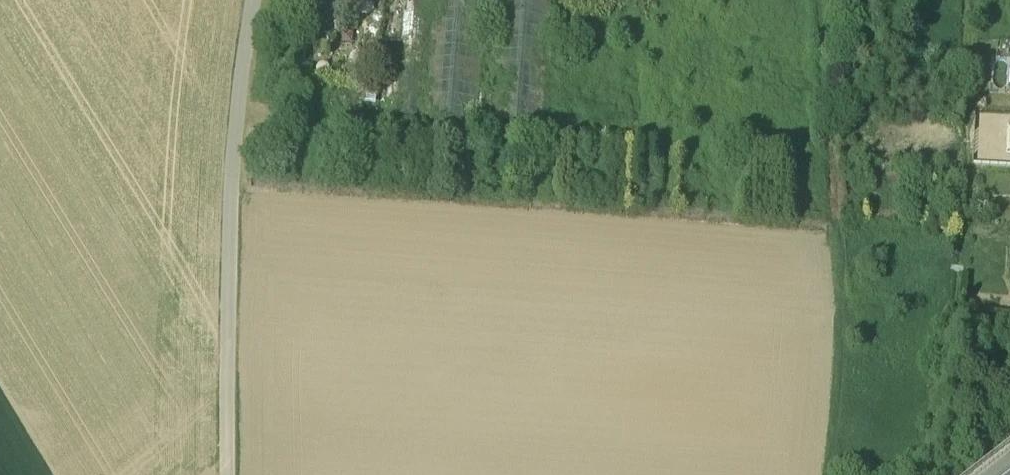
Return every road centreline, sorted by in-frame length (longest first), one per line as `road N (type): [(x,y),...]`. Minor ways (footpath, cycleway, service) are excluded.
road 1 (track): [(831,474),(840,302),(819,0)]
road 2 (track): [(230,474),(239,103)]

